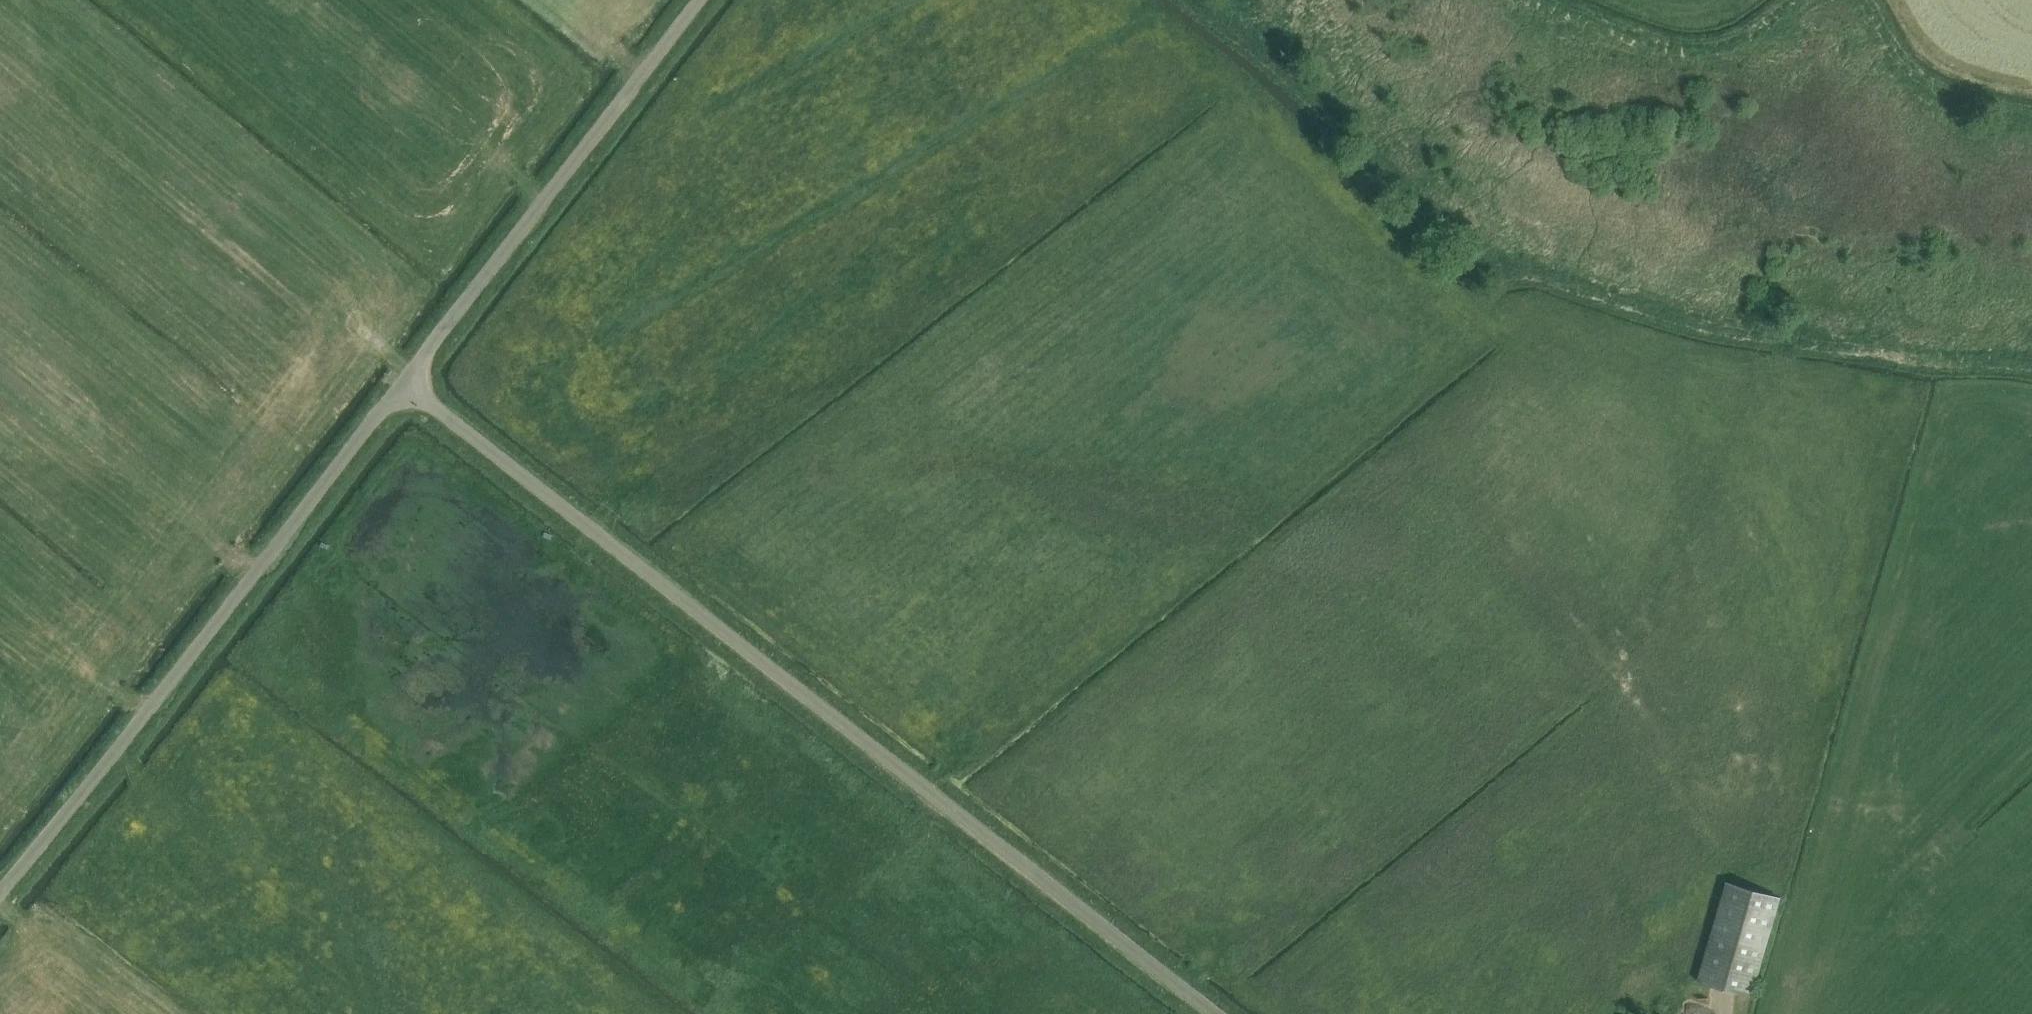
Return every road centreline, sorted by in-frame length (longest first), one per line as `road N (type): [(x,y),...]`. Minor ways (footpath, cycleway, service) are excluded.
road 1 (unclassified): [(1215,1013),(403,381)]
road 2 (unclassified): [(0,887),(403,381)]
road 3 (unclassified): [(403,381),(697,0)]

